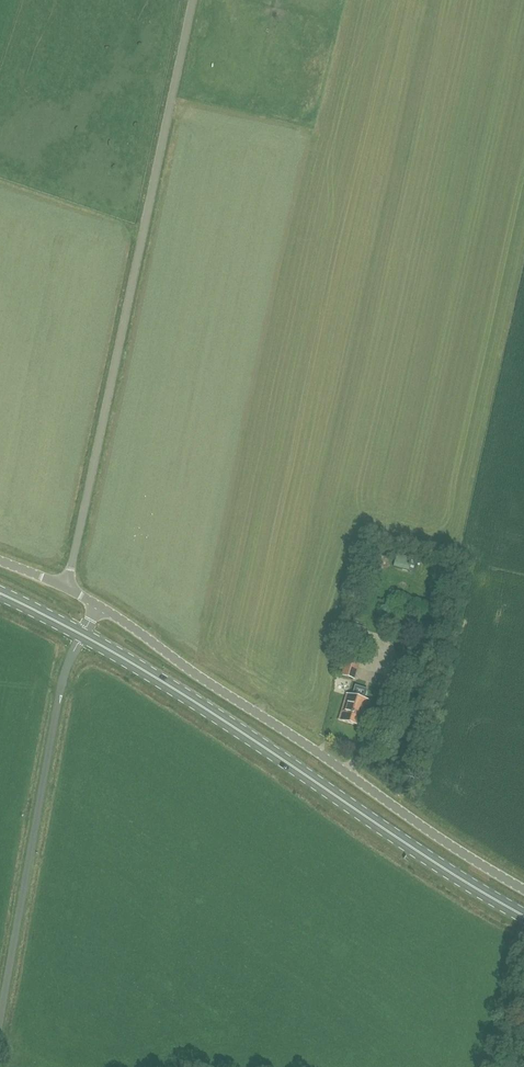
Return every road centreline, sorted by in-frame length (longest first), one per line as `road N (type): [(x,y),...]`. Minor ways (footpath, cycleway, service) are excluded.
road 1 (unclassified): [(67,588),(194,0)]
road 2 (primary): [(523,916),(82,635)]
road 3 (unclassified): [(523,891),(96,607)]
road 4 (unclassified): [(0,1020),(63,684),(82,635)]

